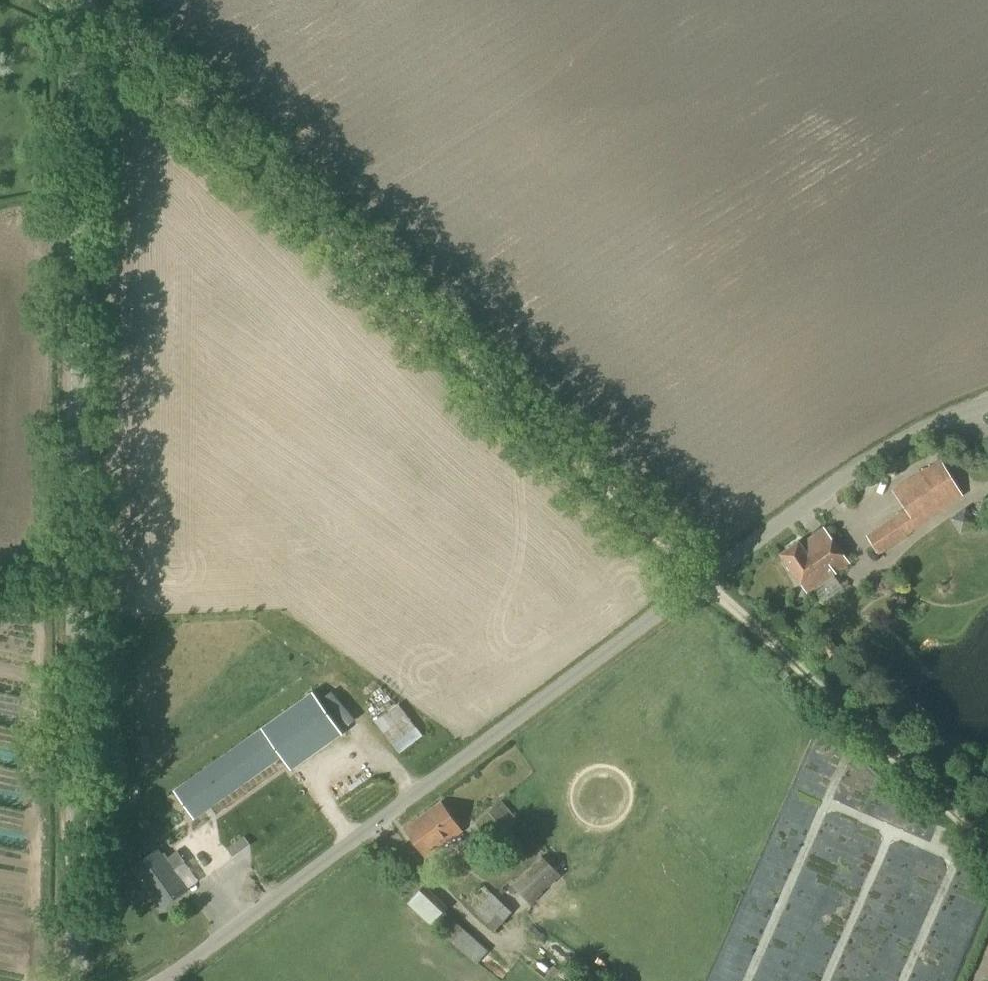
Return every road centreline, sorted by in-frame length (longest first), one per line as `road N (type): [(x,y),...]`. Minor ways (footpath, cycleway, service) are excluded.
road 1 (track): [(81,0),(987,843)]
road 2 (unclassified): [(171,980),(811,500),(937,423),(987,403)]
road 3 (unclassified): [(78,980),(78,0)]

